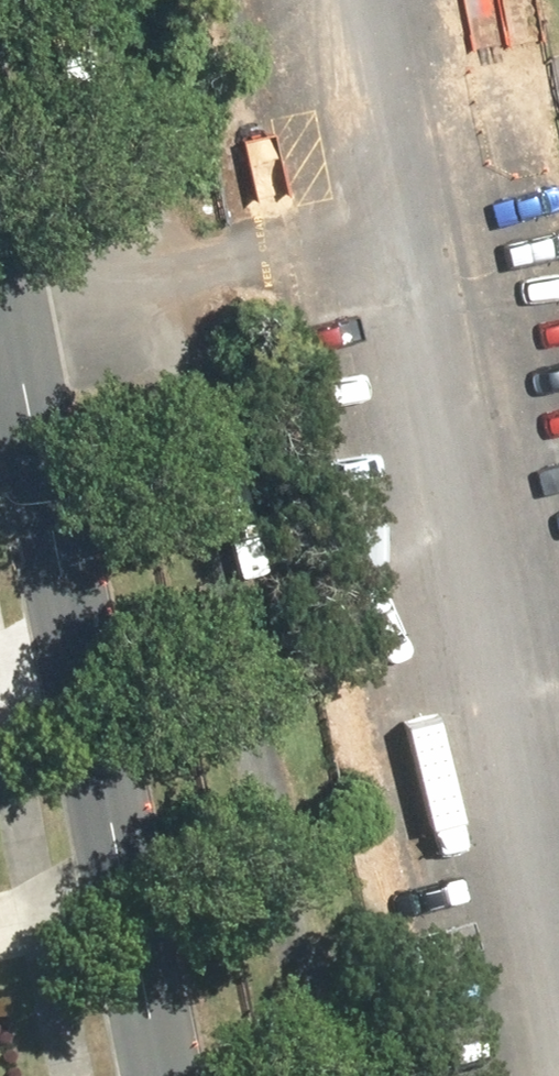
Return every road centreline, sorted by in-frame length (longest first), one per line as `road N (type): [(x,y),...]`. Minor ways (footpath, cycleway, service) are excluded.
road 1 (track): [(132,0),(336,1075)]
road 2 (residential): [(0,258),(167,1075)]

